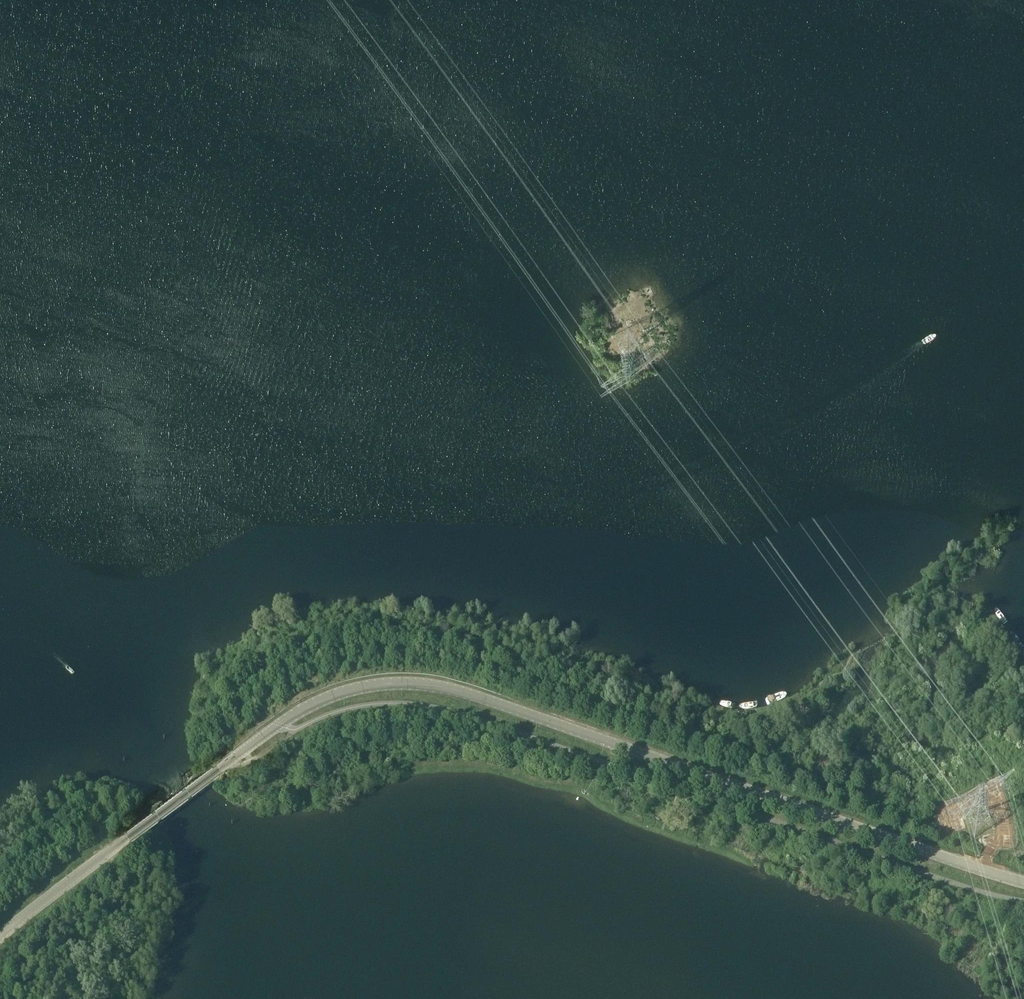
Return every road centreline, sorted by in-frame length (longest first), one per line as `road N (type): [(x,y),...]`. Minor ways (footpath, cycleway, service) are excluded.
road 1 (unclassified): [(1023,884),(453,689),(380,686),(277,726),(0,938)]

